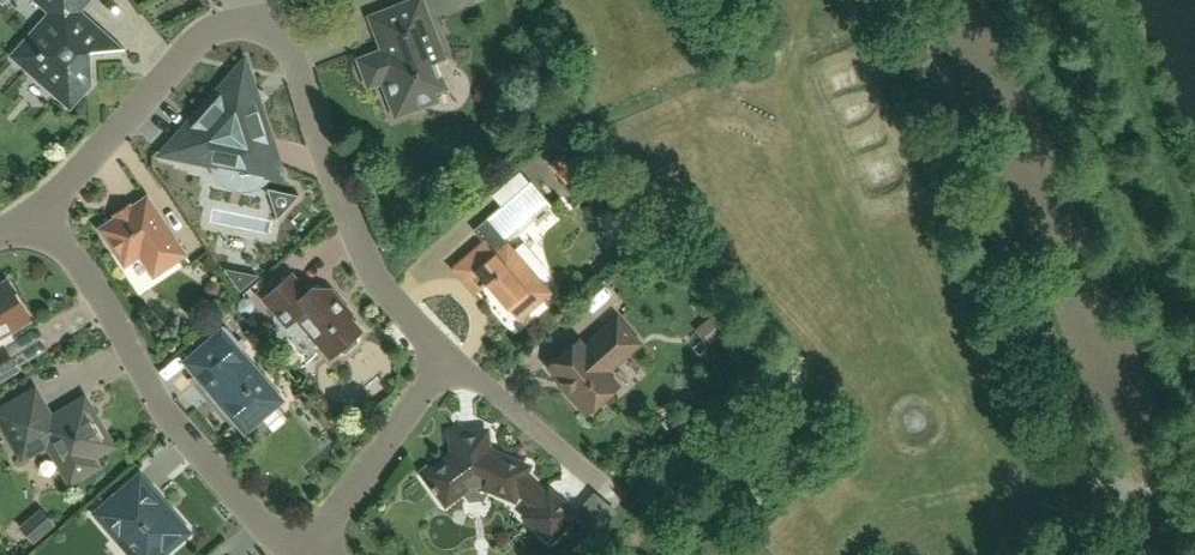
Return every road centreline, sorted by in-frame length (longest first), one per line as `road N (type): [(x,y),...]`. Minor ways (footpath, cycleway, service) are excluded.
road 1 (residential): [(445,360),(367,261),(291,51),(272,29),(252,22),(211,33),(188,51),(45,206)]
road 2 (residential): [(445,360),(337,517),(314,537),(285,539),(265,528),(171,424),(45,206)]
road 3 (residential): [(604,485),(445,360)]

